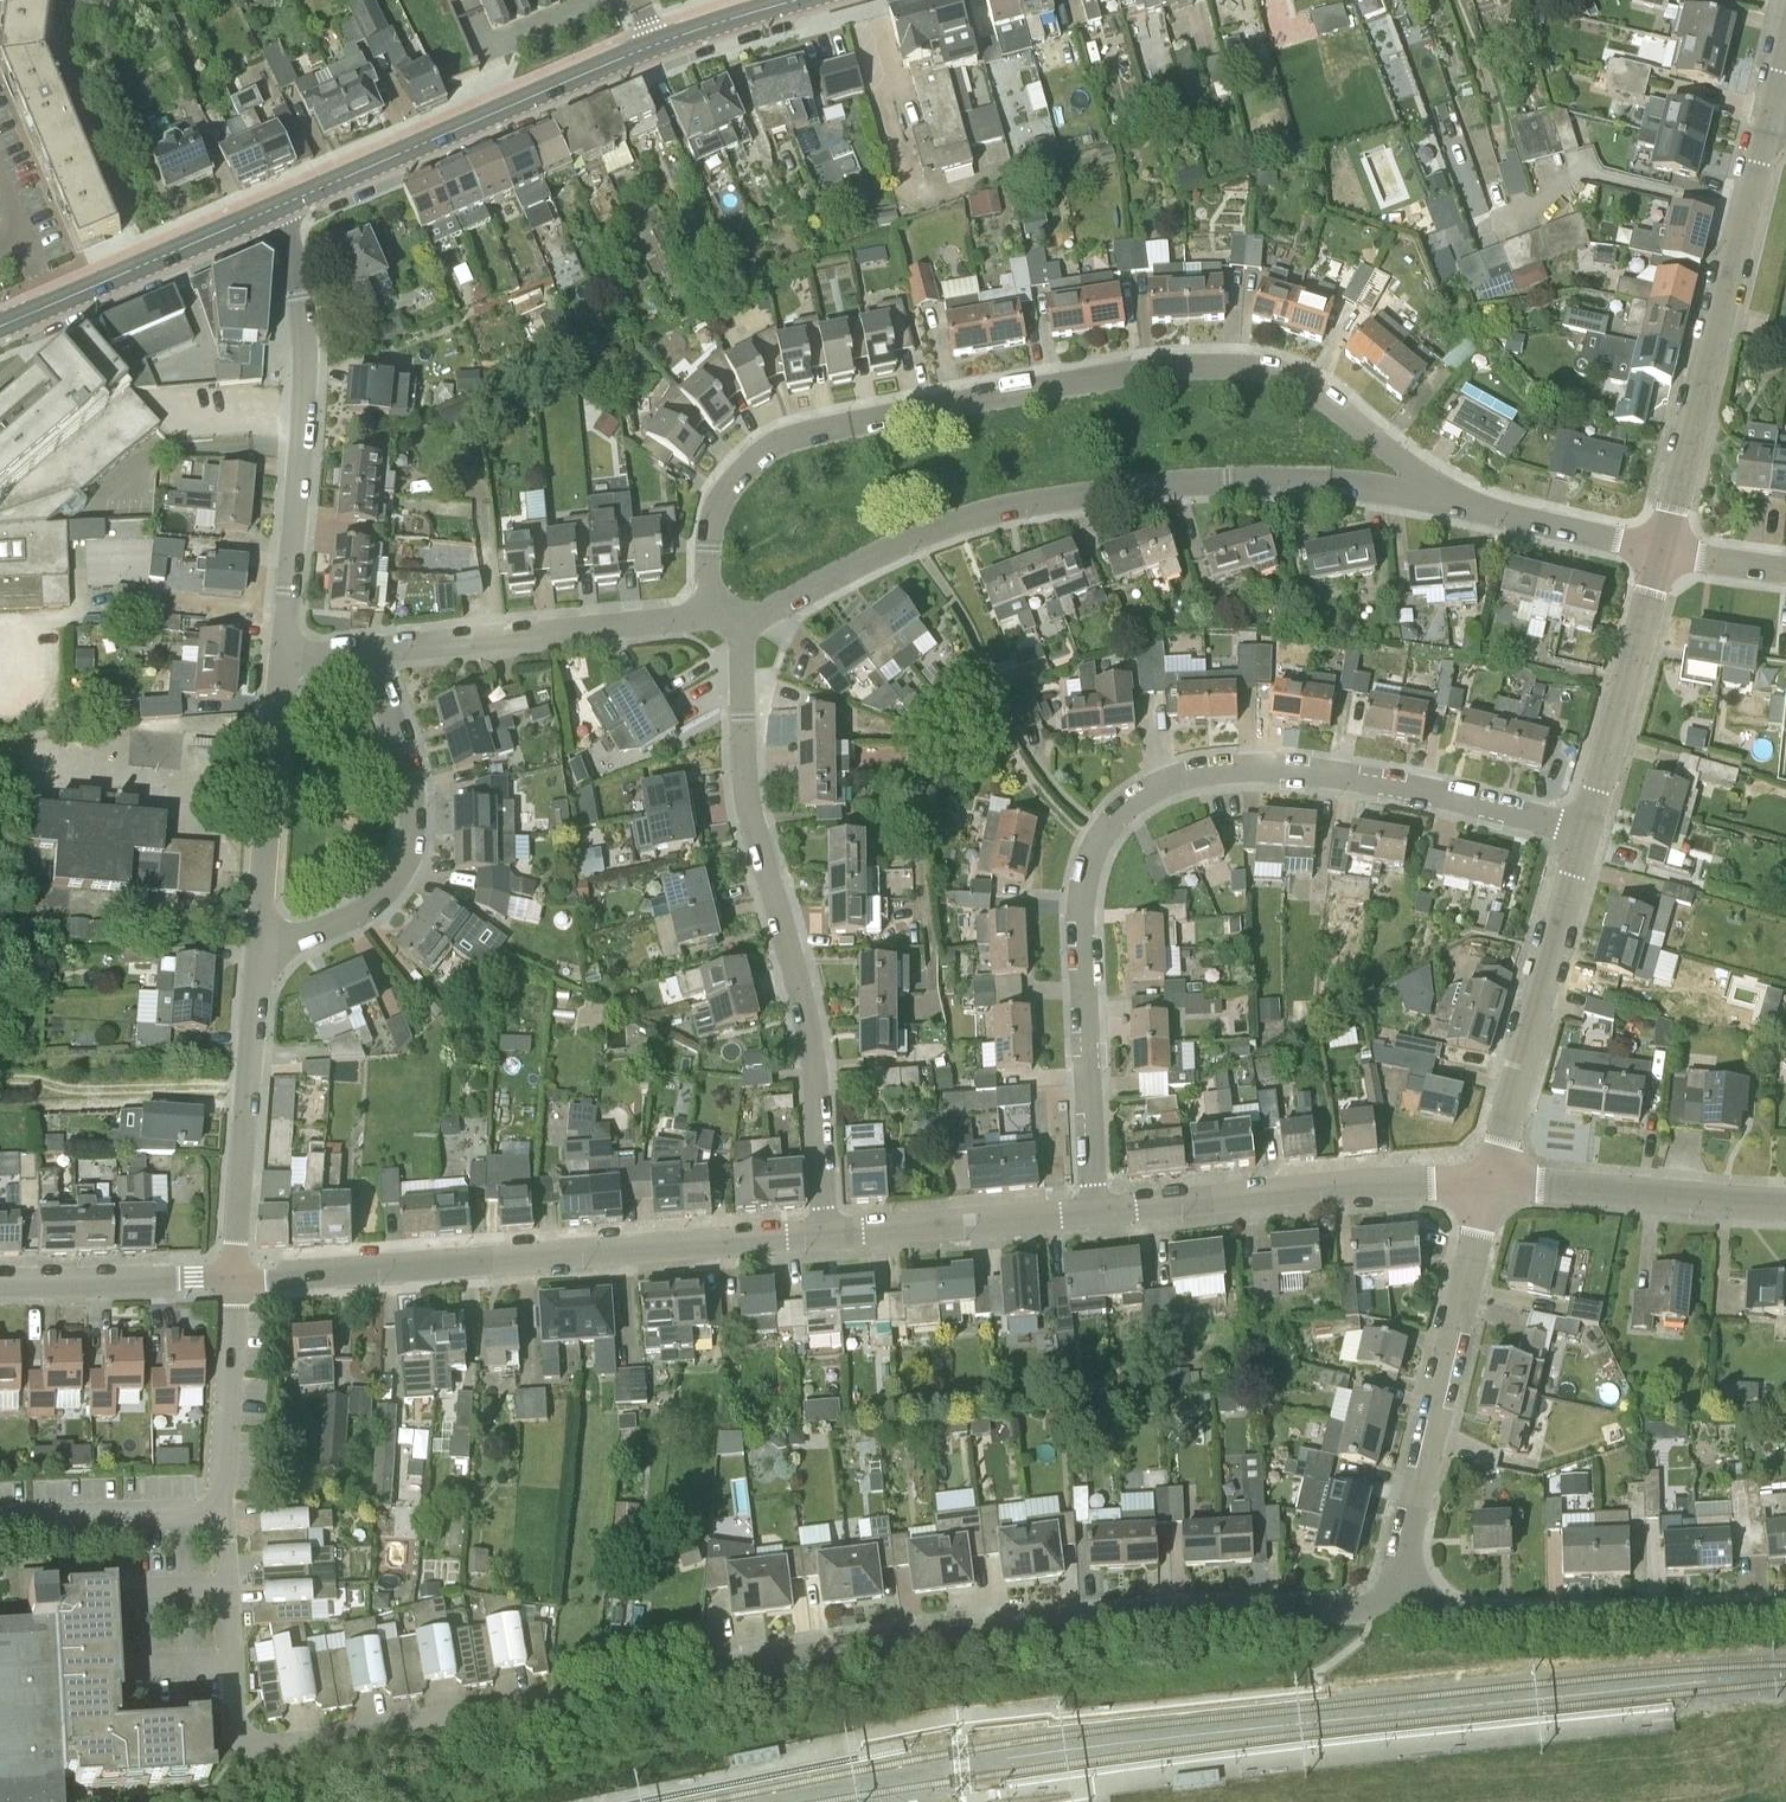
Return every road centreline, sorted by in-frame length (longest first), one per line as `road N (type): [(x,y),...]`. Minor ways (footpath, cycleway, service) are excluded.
road 1 (residential): [(1095,1213),(1080,912),(1090,858),(1132,800),(1194,772),(1304,768),(1585,831)]
road 2 (residential): [(727,615),(711,561),(714,517),(729,483),(767,446),(971,401),(1201,364),(1272,369),(1353,416),(1405,491)]
road 3 (unclassified): [(711,1674),(945,1637),(1346,1614),(1380,1600),(1406,1569)]
road 4 (residential): [(727,615),(781,605),(915,540),(1033,501),(1205,480),(1405,491)]
road 5 (residential): [(826,1235),(810,1031),(746,790),(745,677),(727,615)]
road 6 (residential): [(229,1275),(826,1235)]
road 7 (unclassified): [(579,1694),(250,1745),(235,1727),(231,1507)]
road 8 (unclassified): [(281,655),(305,336),(297,278),(275,208)]
road 9 (residential): [(1663,549),(1767,112)]
road 10 (tertiary): [(275,208),(656,44)]
road 11 (residential): [(1406,1569),(1437,1606),(1504,1624),(1785,1614)]
road 12 (unclassified): [(258,940),(360,915),(384,896),(411,853),(413,784),(370,649)]
road 13 (residential): [(1095,1213),(1490,1182)]
road 14 (residential): [(1406,1569),(1490,1182)]
road 15 (residential): [(1490,1182),(1585,831)]
road 16 (unclassified): [(370,649),(727,615)]
road 17 (unclassified): [(229,1275),(258,940)]
road 18 (tertiary): [(0,326),(275,208)]
road 19 (residential): [(1785,1203),(1490,1182)]
road 20 (residential): [(1585,831),(1663,549)]
road 21 (unclassified): [(258,940),(281,655)]
road 22 (residential): [(826,1235),(1095,1213)]
road 23 (residential): [(1663,549),(1405,491)]
road 24 (unclassified): [(231,1507),(229,1275)]
road 25 (residential): [(0,1511),(231,1507)]
road 26 (residential): [(0,1281),(229,1275)]
road 27 (tertiary): [(656,44),(784,0)]
road 28 (residential): [(1785,568),(1663,549)]

